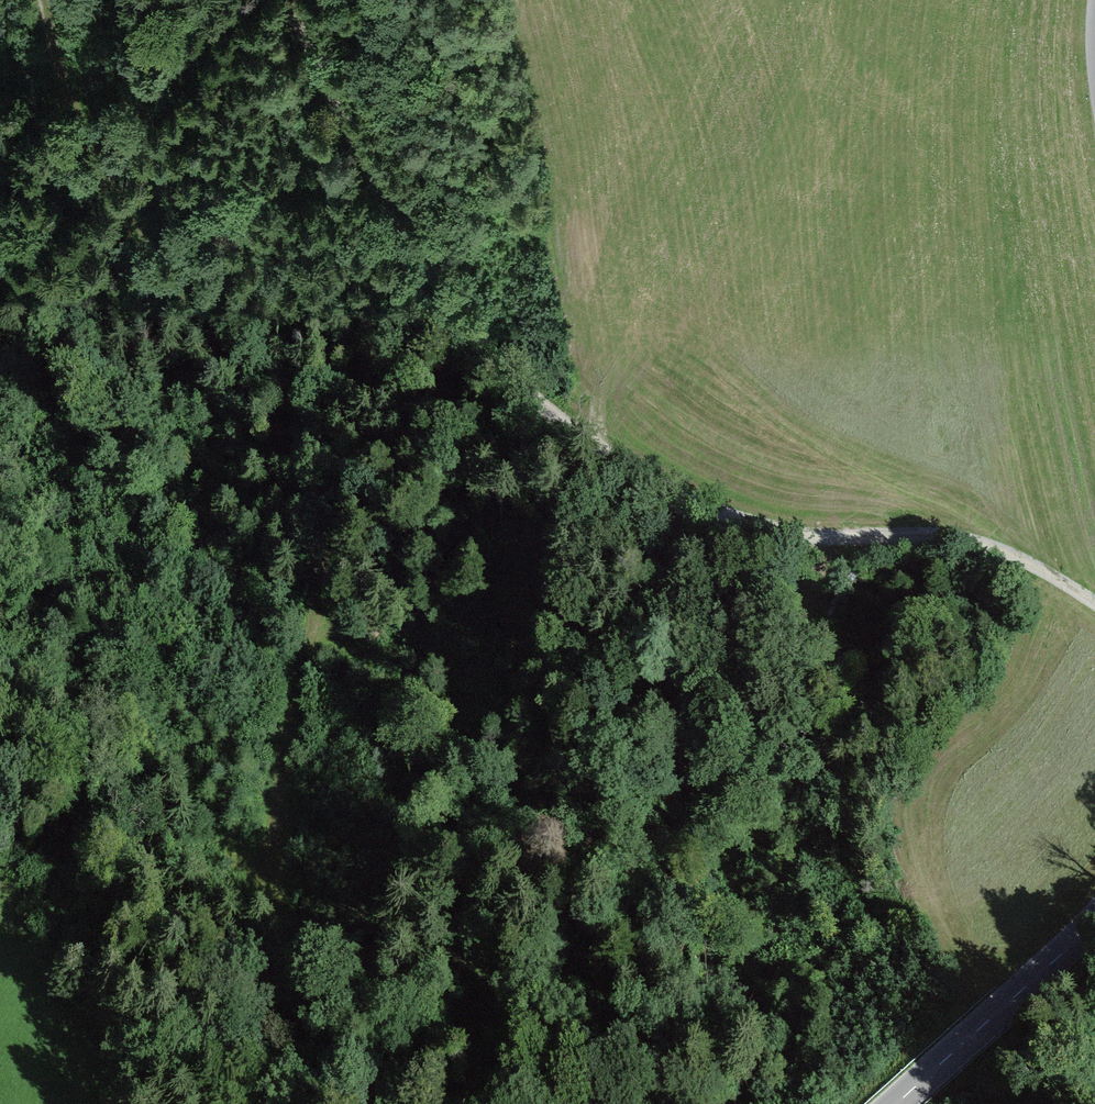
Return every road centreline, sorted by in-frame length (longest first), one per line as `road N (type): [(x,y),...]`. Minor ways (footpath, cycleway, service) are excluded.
road 1 (track): [(287,0),(358,156),(473,329),(547,412),(688,497),(775,531),(981,543),(1094,603)]
road 2 (track): [(45,0),(65,90),(139,249),(280,429),(317,514),(318,615),(275,828),(274,872)]
road 3 (track): [(547,412),(535,474),(537,546),(568,663),(619,744),(621,761),(611,775),(510,759),(447,733),(318,615)]
road 4 (tertiary): [(1094,915),(975,1033)]

